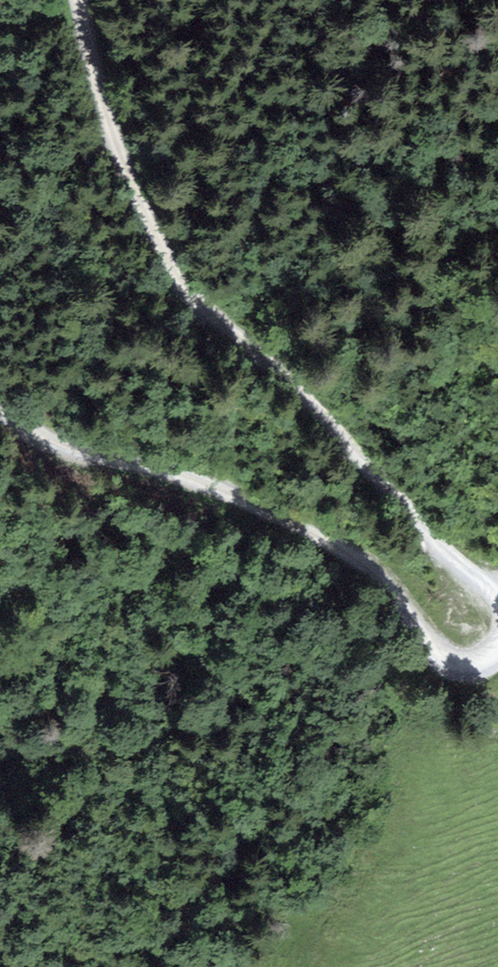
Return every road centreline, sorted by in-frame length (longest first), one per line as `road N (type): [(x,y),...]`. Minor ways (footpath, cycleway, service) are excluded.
road 1 (track): [(497,600),(282,369),(179,277),(115,171),(64,0)]
road 2 (track): [(0,410),(38,436),(141,468),(273,525),(365,575),(453,652),(480,670),(497,669)]

